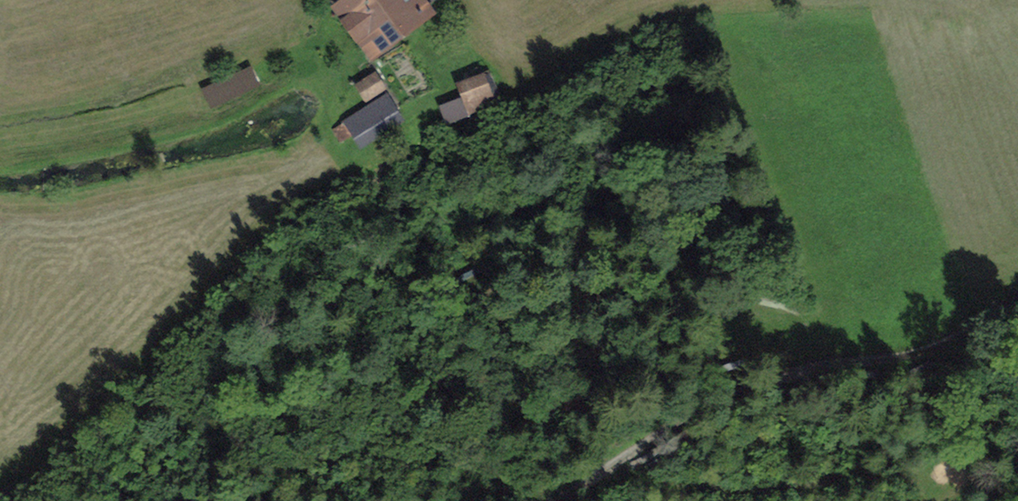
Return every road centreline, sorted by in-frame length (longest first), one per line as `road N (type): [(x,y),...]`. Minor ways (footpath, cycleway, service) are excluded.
road 1 (track): [(551,500),(733,389),(933,347),(1017,314)]
road 2 (track): [(605,471),(630,481),(753,487),(904,476)]

